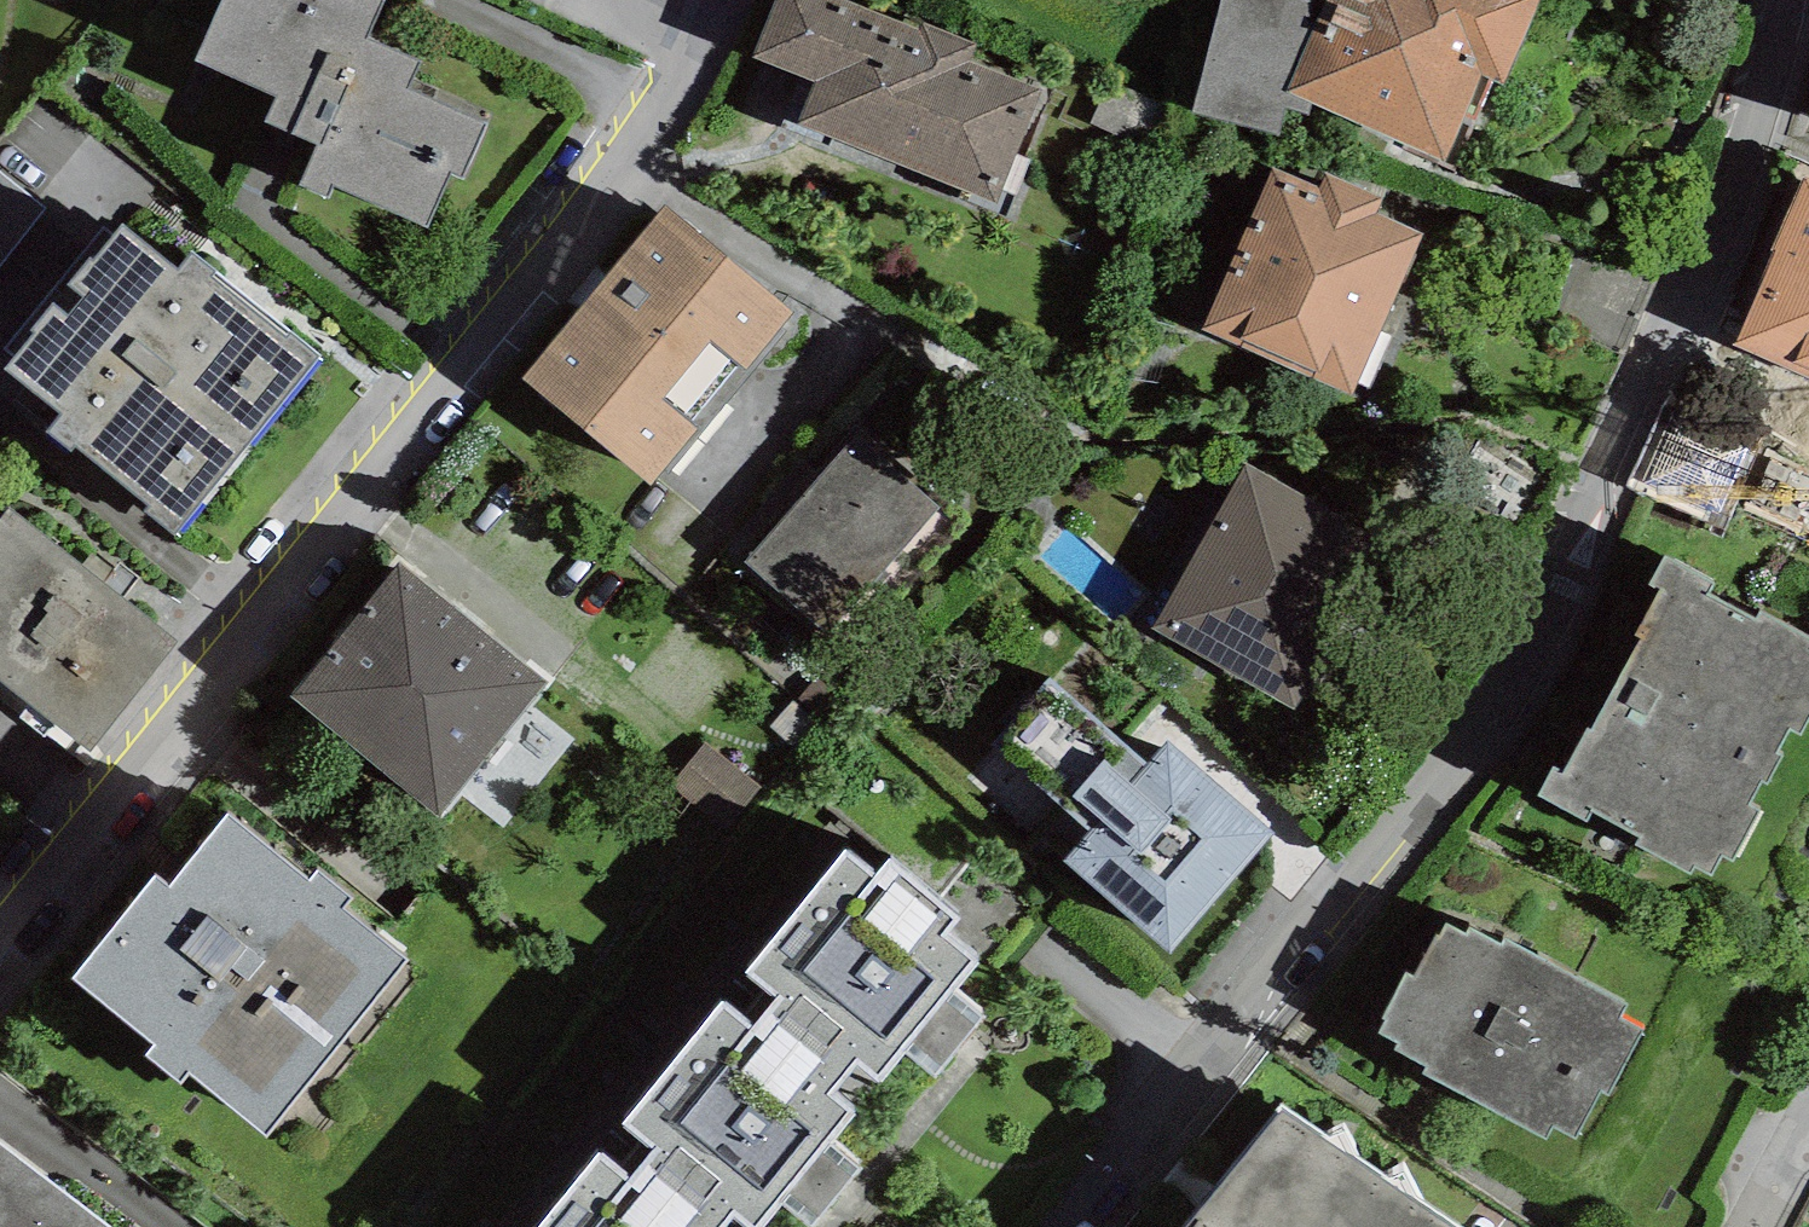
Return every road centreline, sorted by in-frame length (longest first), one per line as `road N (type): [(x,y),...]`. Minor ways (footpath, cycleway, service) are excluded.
road 1 (residential): [(1053,1226),(1426,760),(1608,452),(1734,179),(1777,0)]
road 2 (residential): [(668,101),(0,994)]

